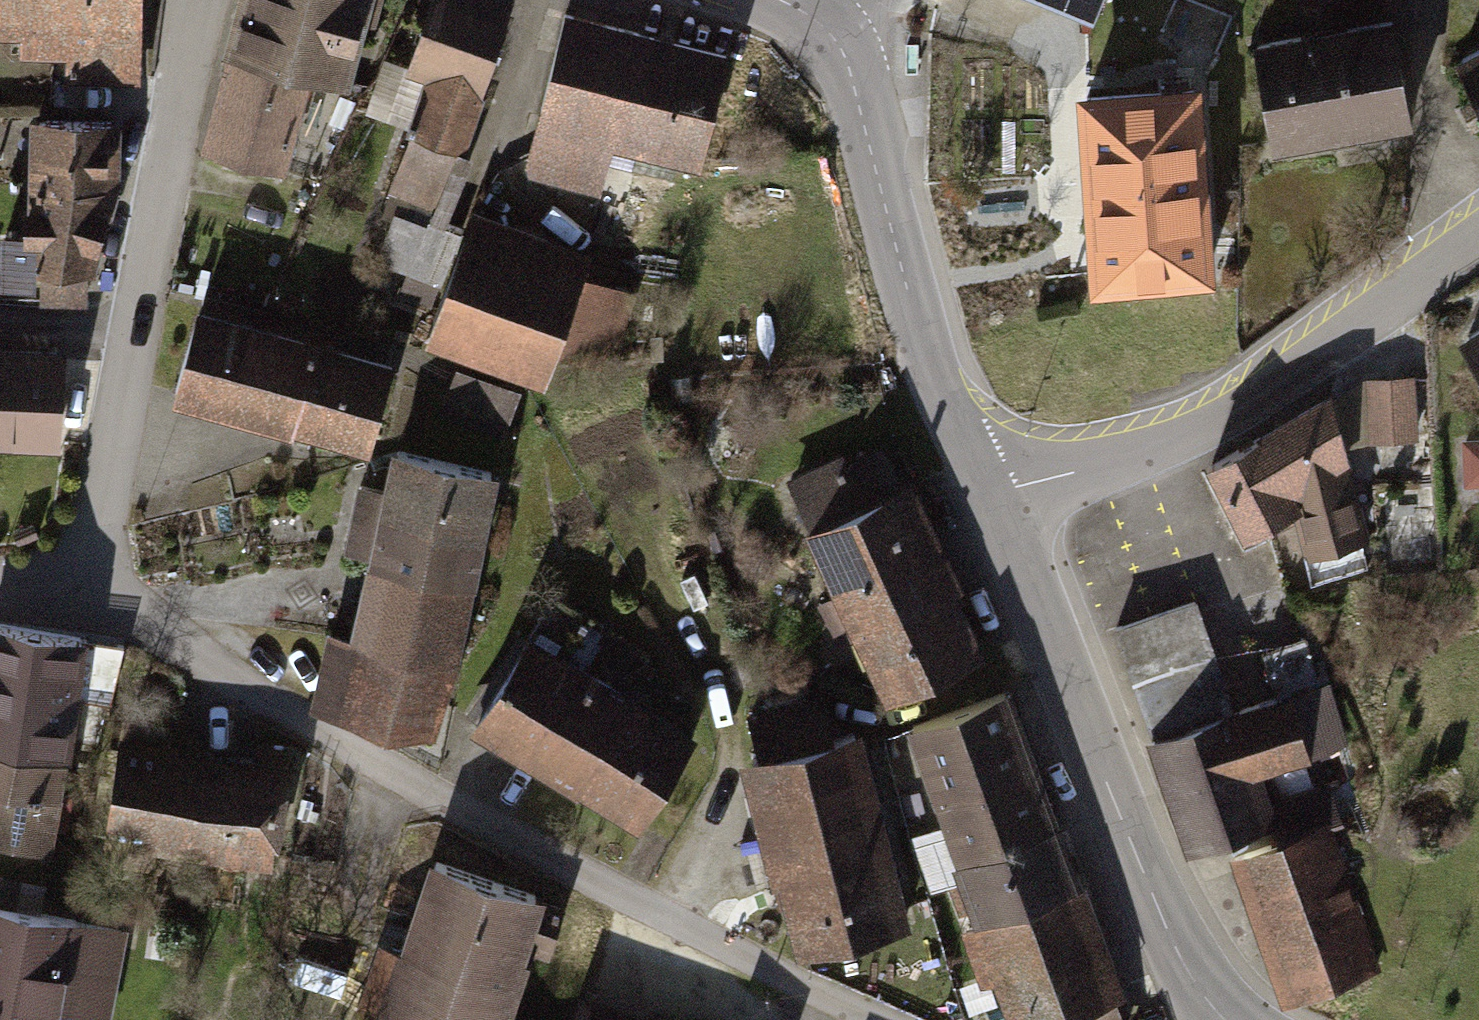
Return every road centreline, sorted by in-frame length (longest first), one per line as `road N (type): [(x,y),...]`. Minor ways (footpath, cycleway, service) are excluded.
road 1 (residential): [(86,580),(317,730),(471,816),(883,1019)]
road 2 (residential): [(86,580),(200,0)]
road 3 (secondary): [(988,497),(1175,947),(1225,1019)]
road 4 (residential): [(1478,238),(1212,426),(988,497)]
road 5 (secondary): [(822,23),(849,66),(929,361),(988,497)]

